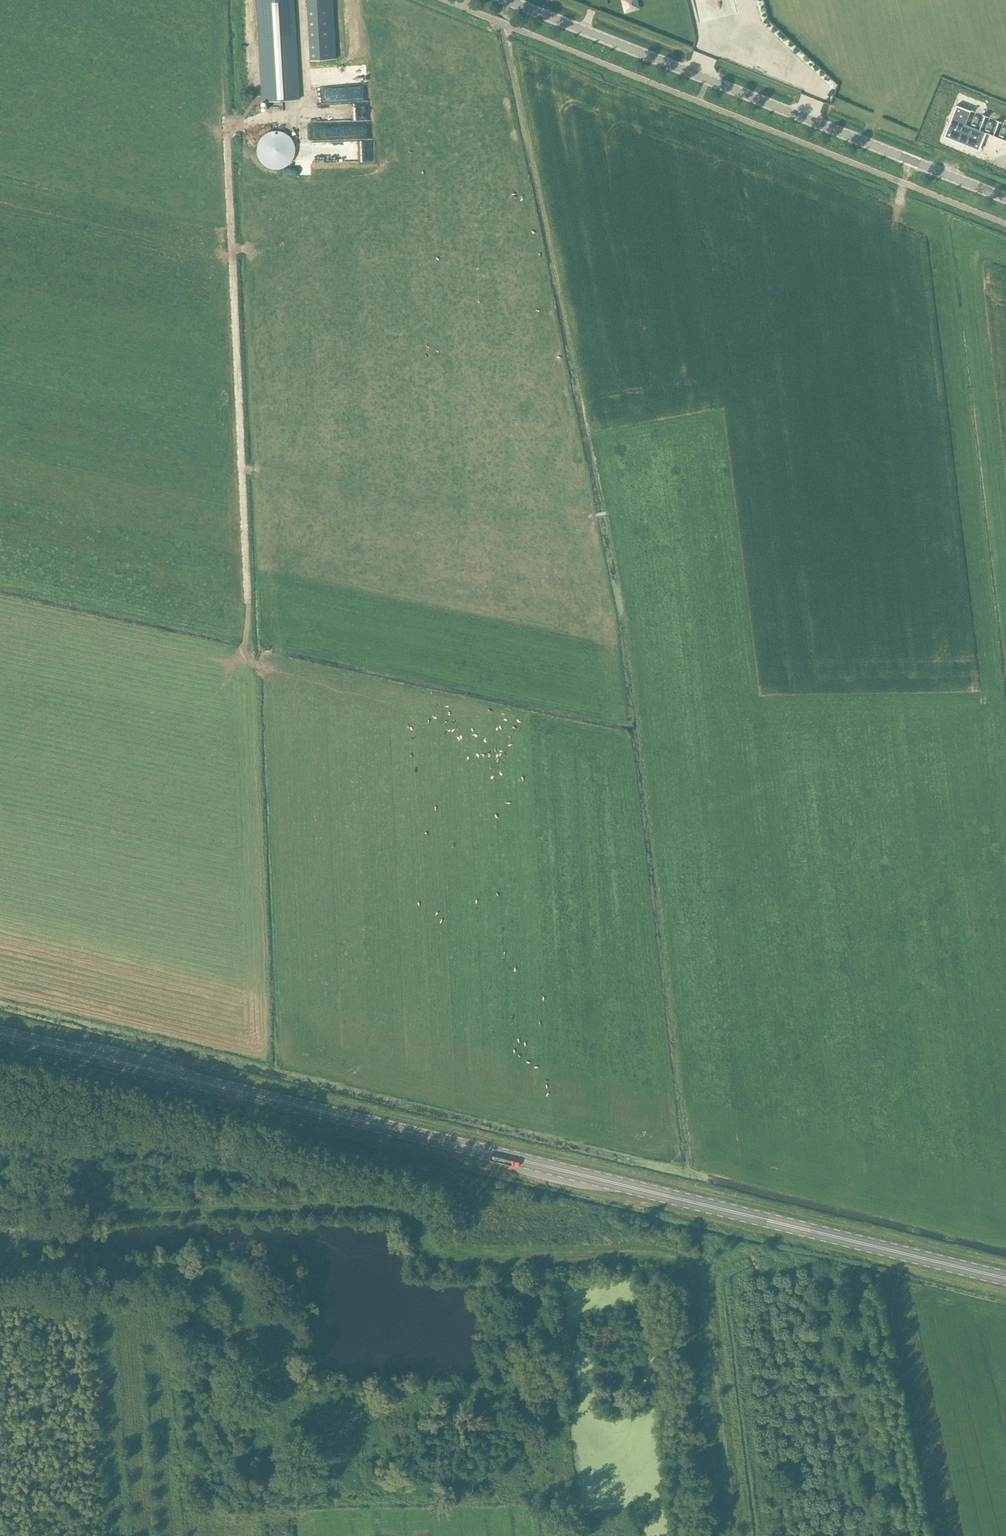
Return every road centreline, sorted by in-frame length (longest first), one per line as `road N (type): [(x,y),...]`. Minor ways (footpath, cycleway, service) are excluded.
road 1 (primary): [(0,1033),(1005,1279)]
road 2 (tertiary): [(1005,199),(509,0)]

